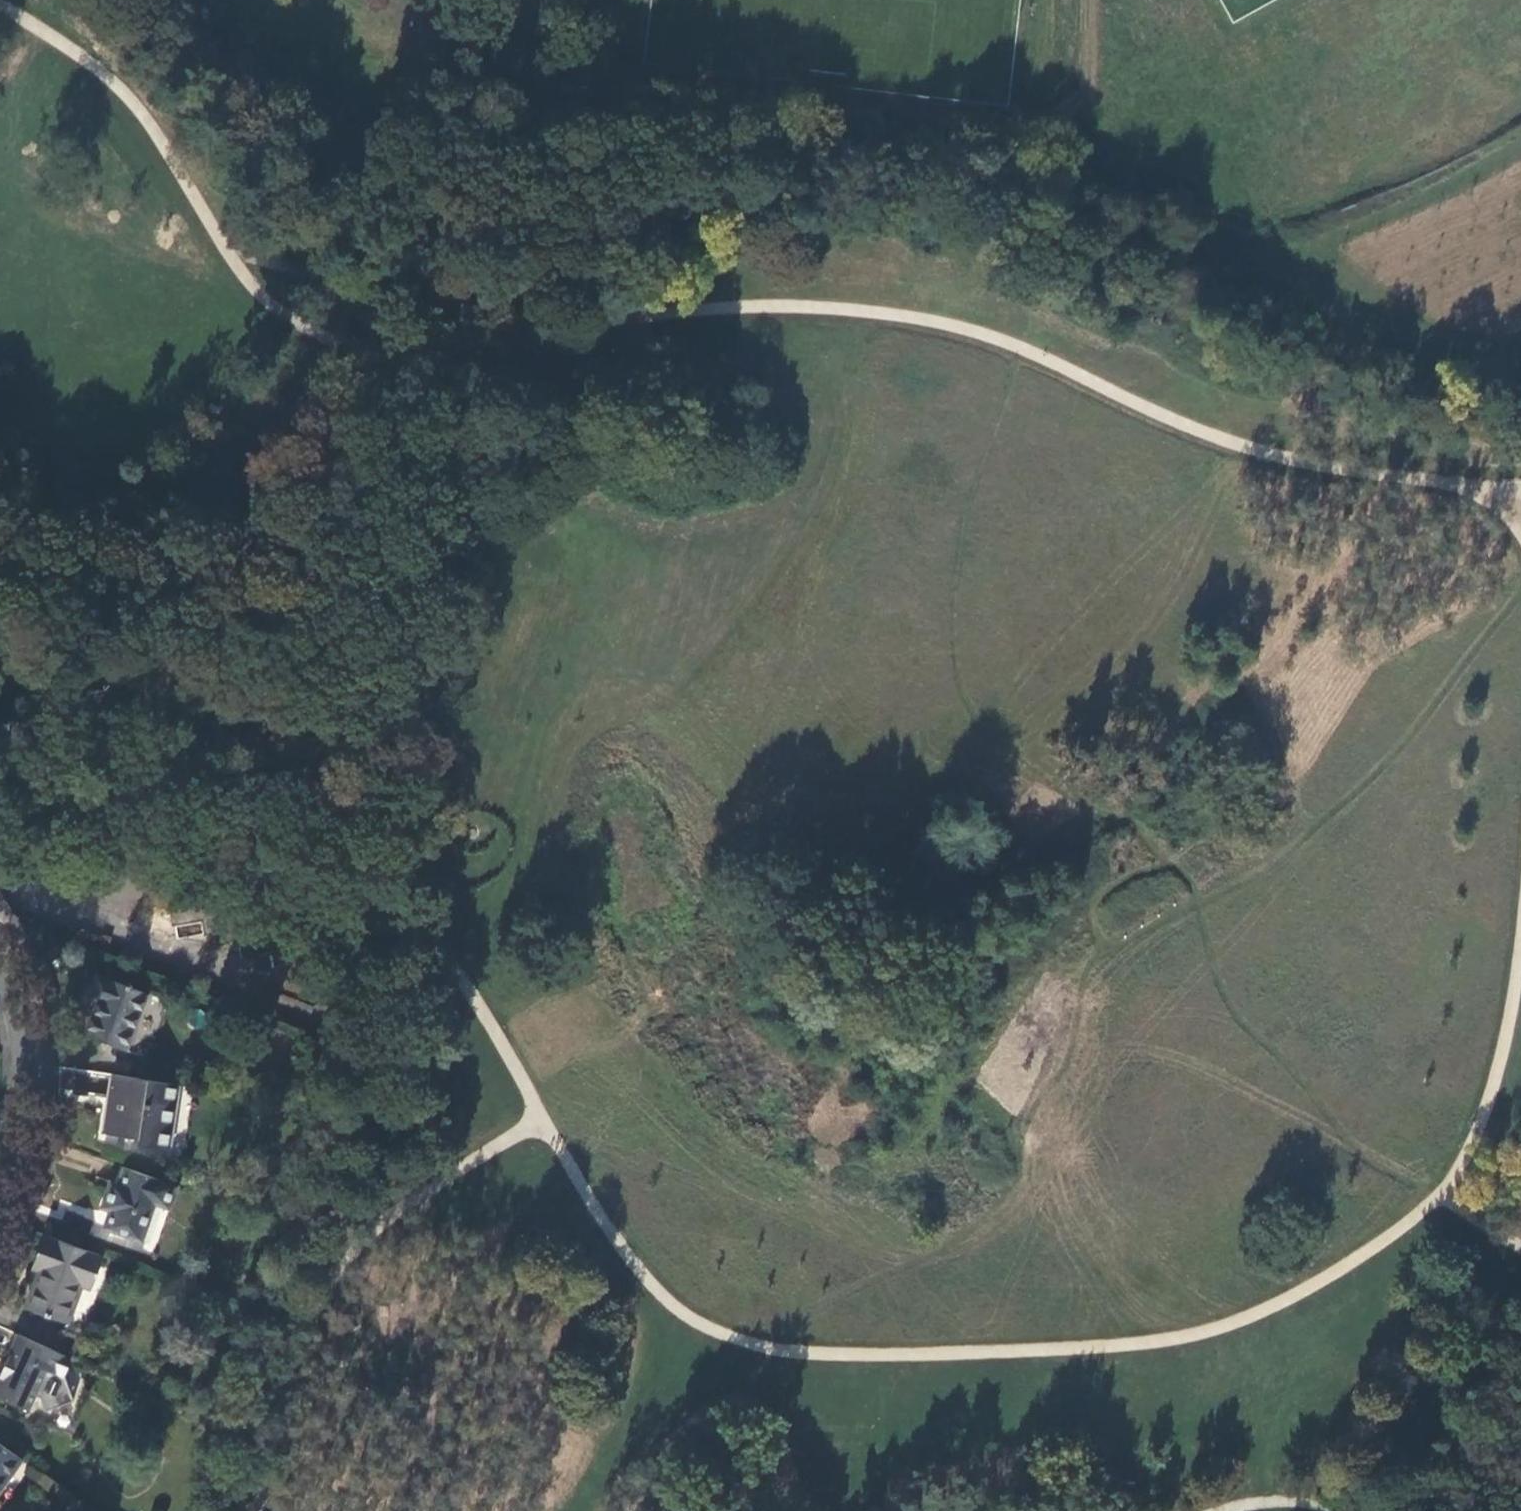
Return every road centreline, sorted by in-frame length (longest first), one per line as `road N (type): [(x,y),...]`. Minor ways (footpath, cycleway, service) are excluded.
road 1 (residential): [(0,1228),(17,1176),(26,1082),(20,1019),(0,972)]

